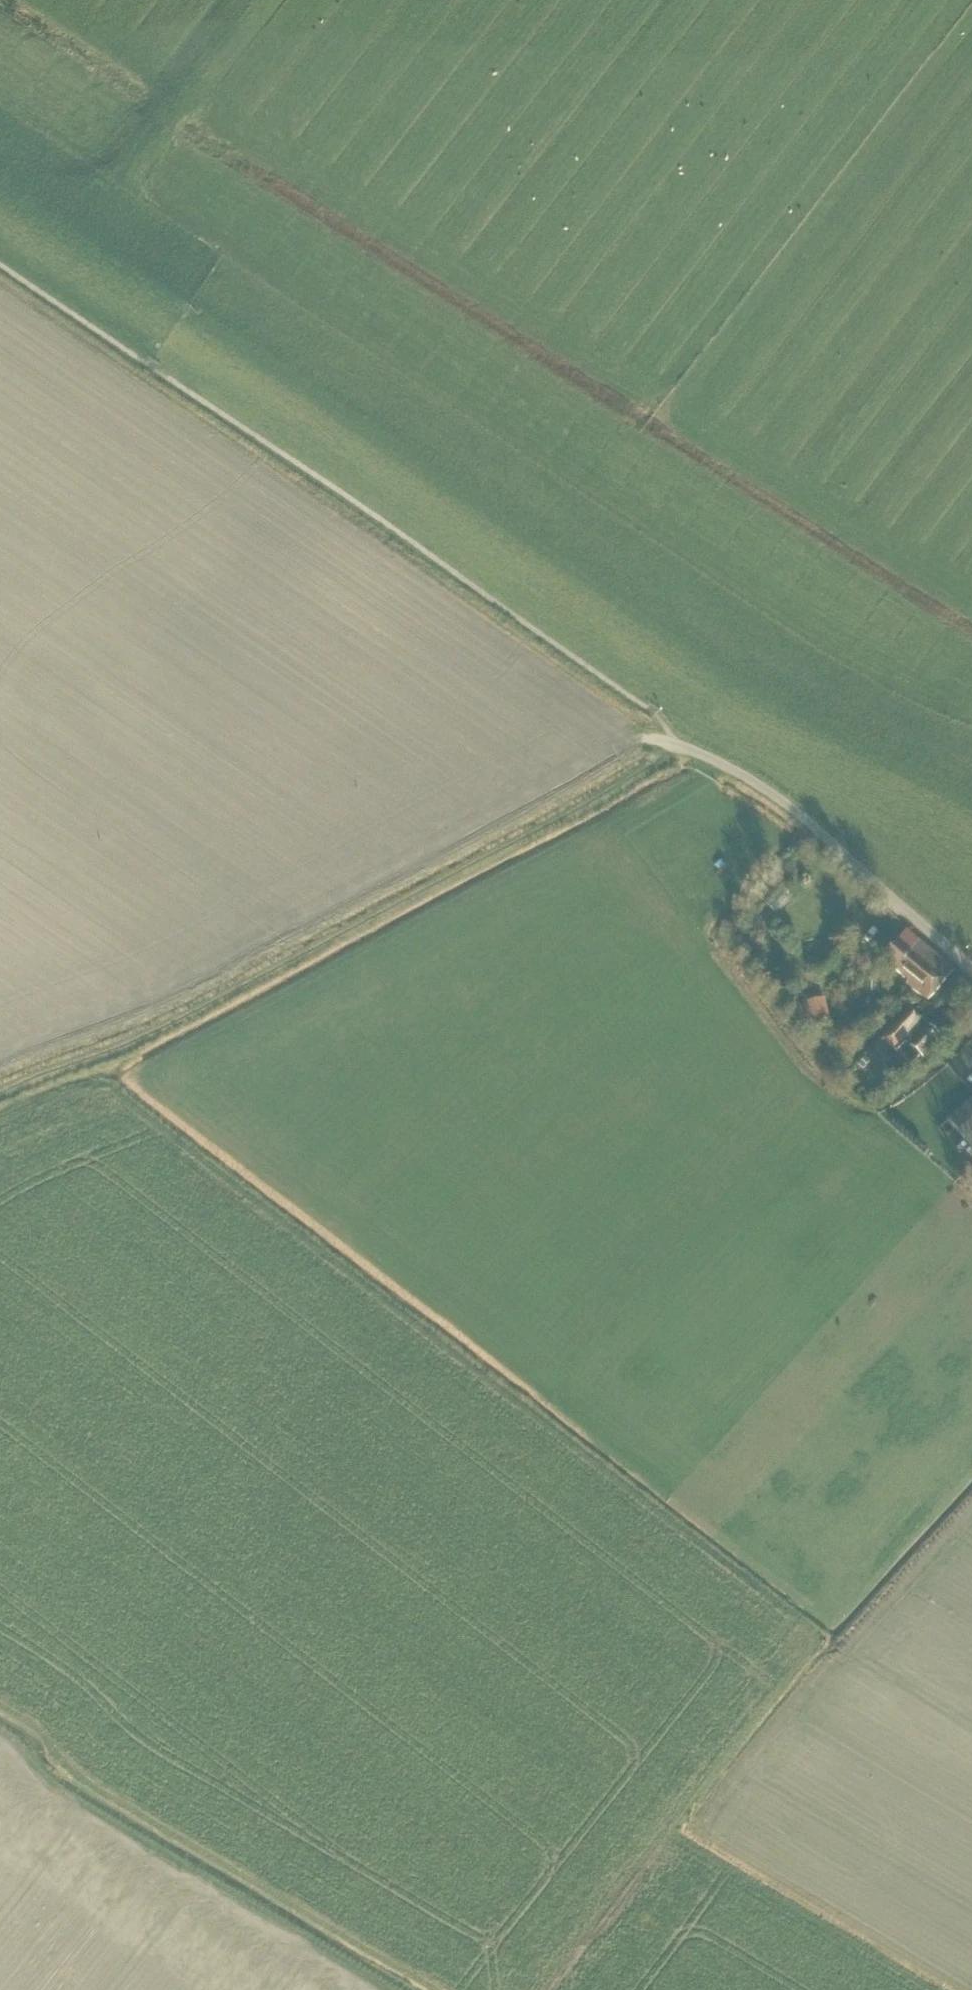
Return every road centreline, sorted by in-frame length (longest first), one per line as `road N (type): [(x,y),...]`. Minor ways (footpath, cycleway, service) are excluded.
road 1 (track): [(0,1097),(159,1034),(610,795),(662,763),(672,747)]
road 2 (unclassified): [(971,970),(776,796),(672,747)]

